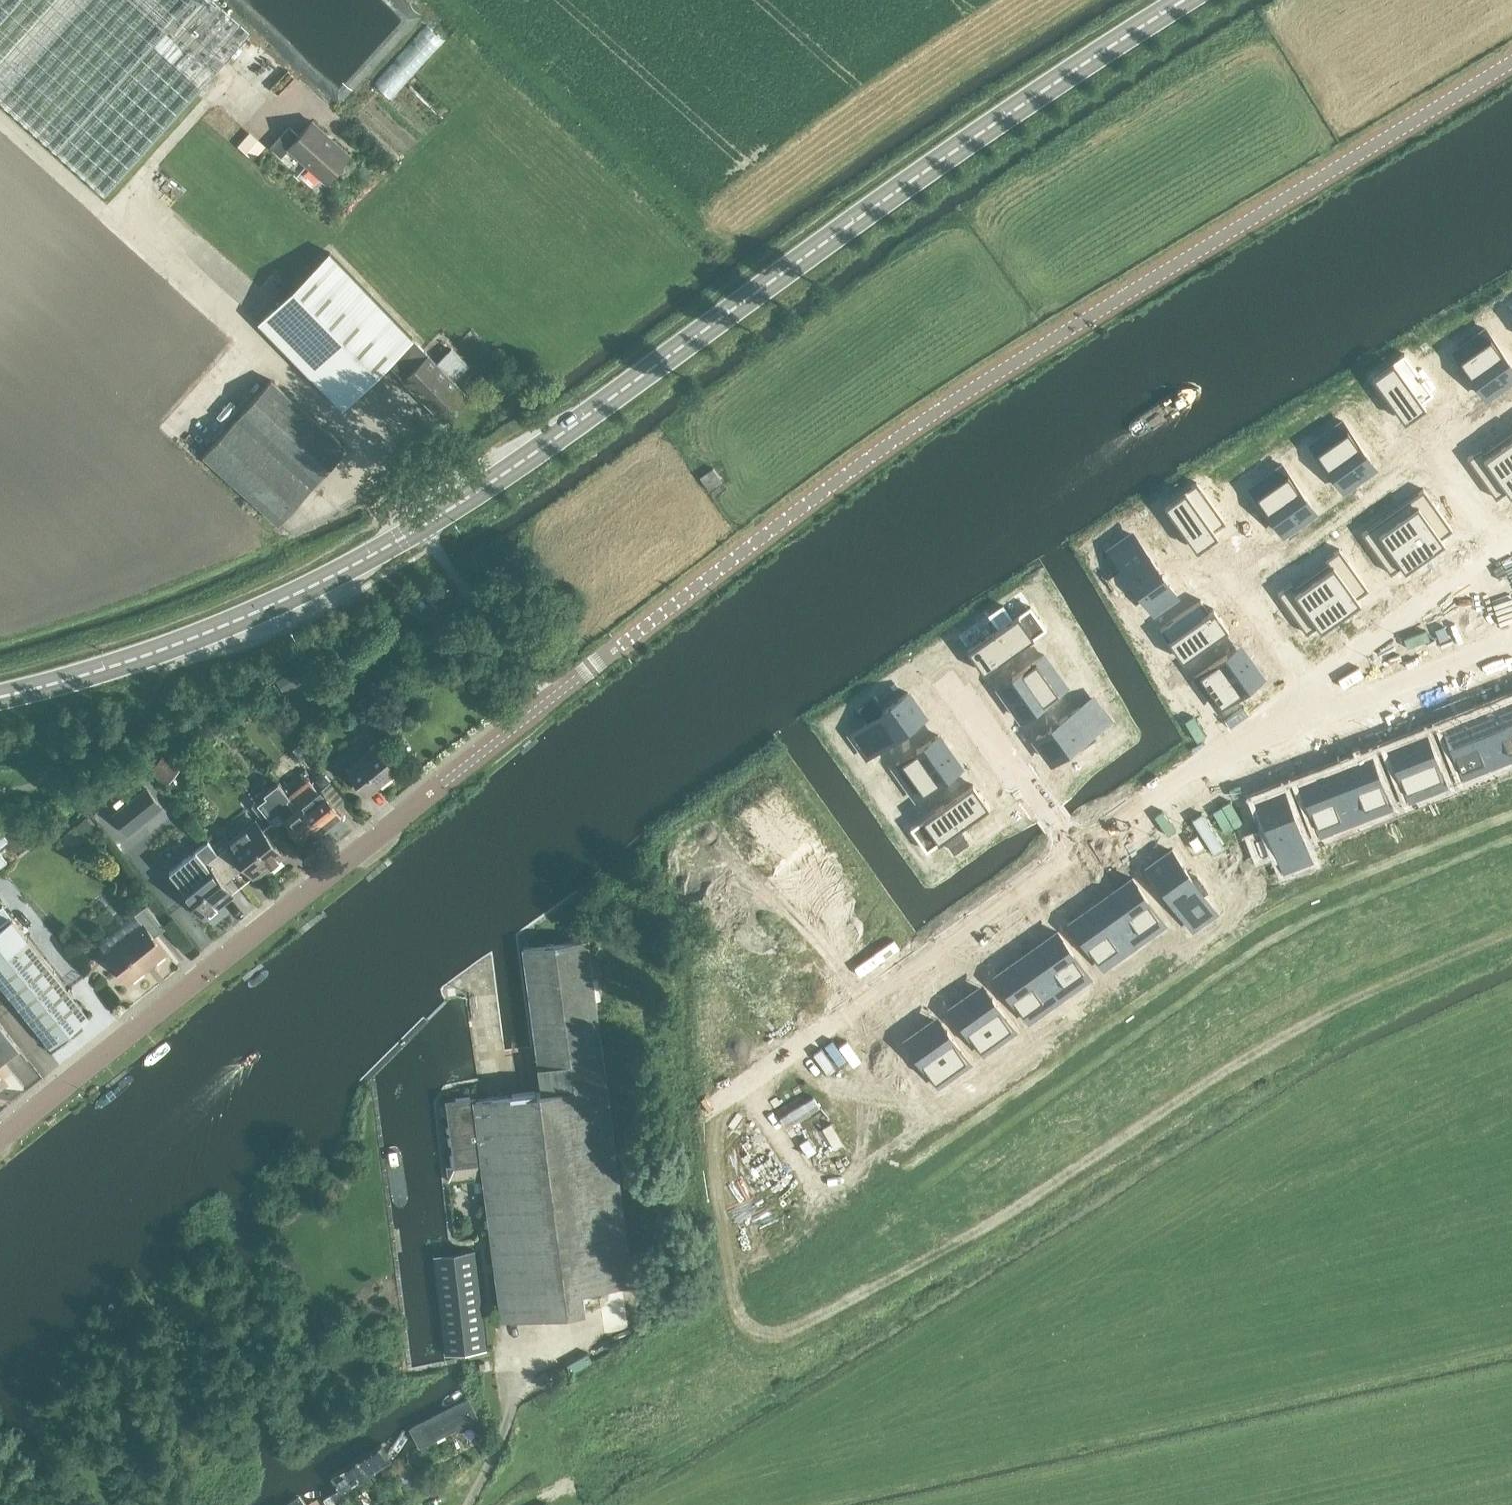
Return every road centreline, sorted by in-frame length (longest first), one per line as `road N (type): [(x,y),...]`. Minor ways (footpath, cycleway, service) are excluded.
road 1 (tertiary): [(552,700),(824,492),(1094,308),(1511,60)]
road 2 (secondary): [(418,527),(891,194),(1185,0)]
road 3 (tertiary): [(0,1138),(552,700)]
road 4 (secondary): [(0,696),(217,628),(418,527)]
road 5 (residential): [(1075,851),(846,1012)]
road 6 (residential): [(1298,717),(1204,758),(1075,851)]
road 7 (residential): [(1306,685),(1502,540)]
road 8 (residential): [(936,655),(1075,851)]
road 9 (residential): [(1511,640),(1298,717)]
road 10 (unclassified): [(552,700),(418,527)]
road 11 (residential): [(1248,552),(1229,565),(1306,685)]
road 12 (residential): [(1417,425),(1502,540)]

